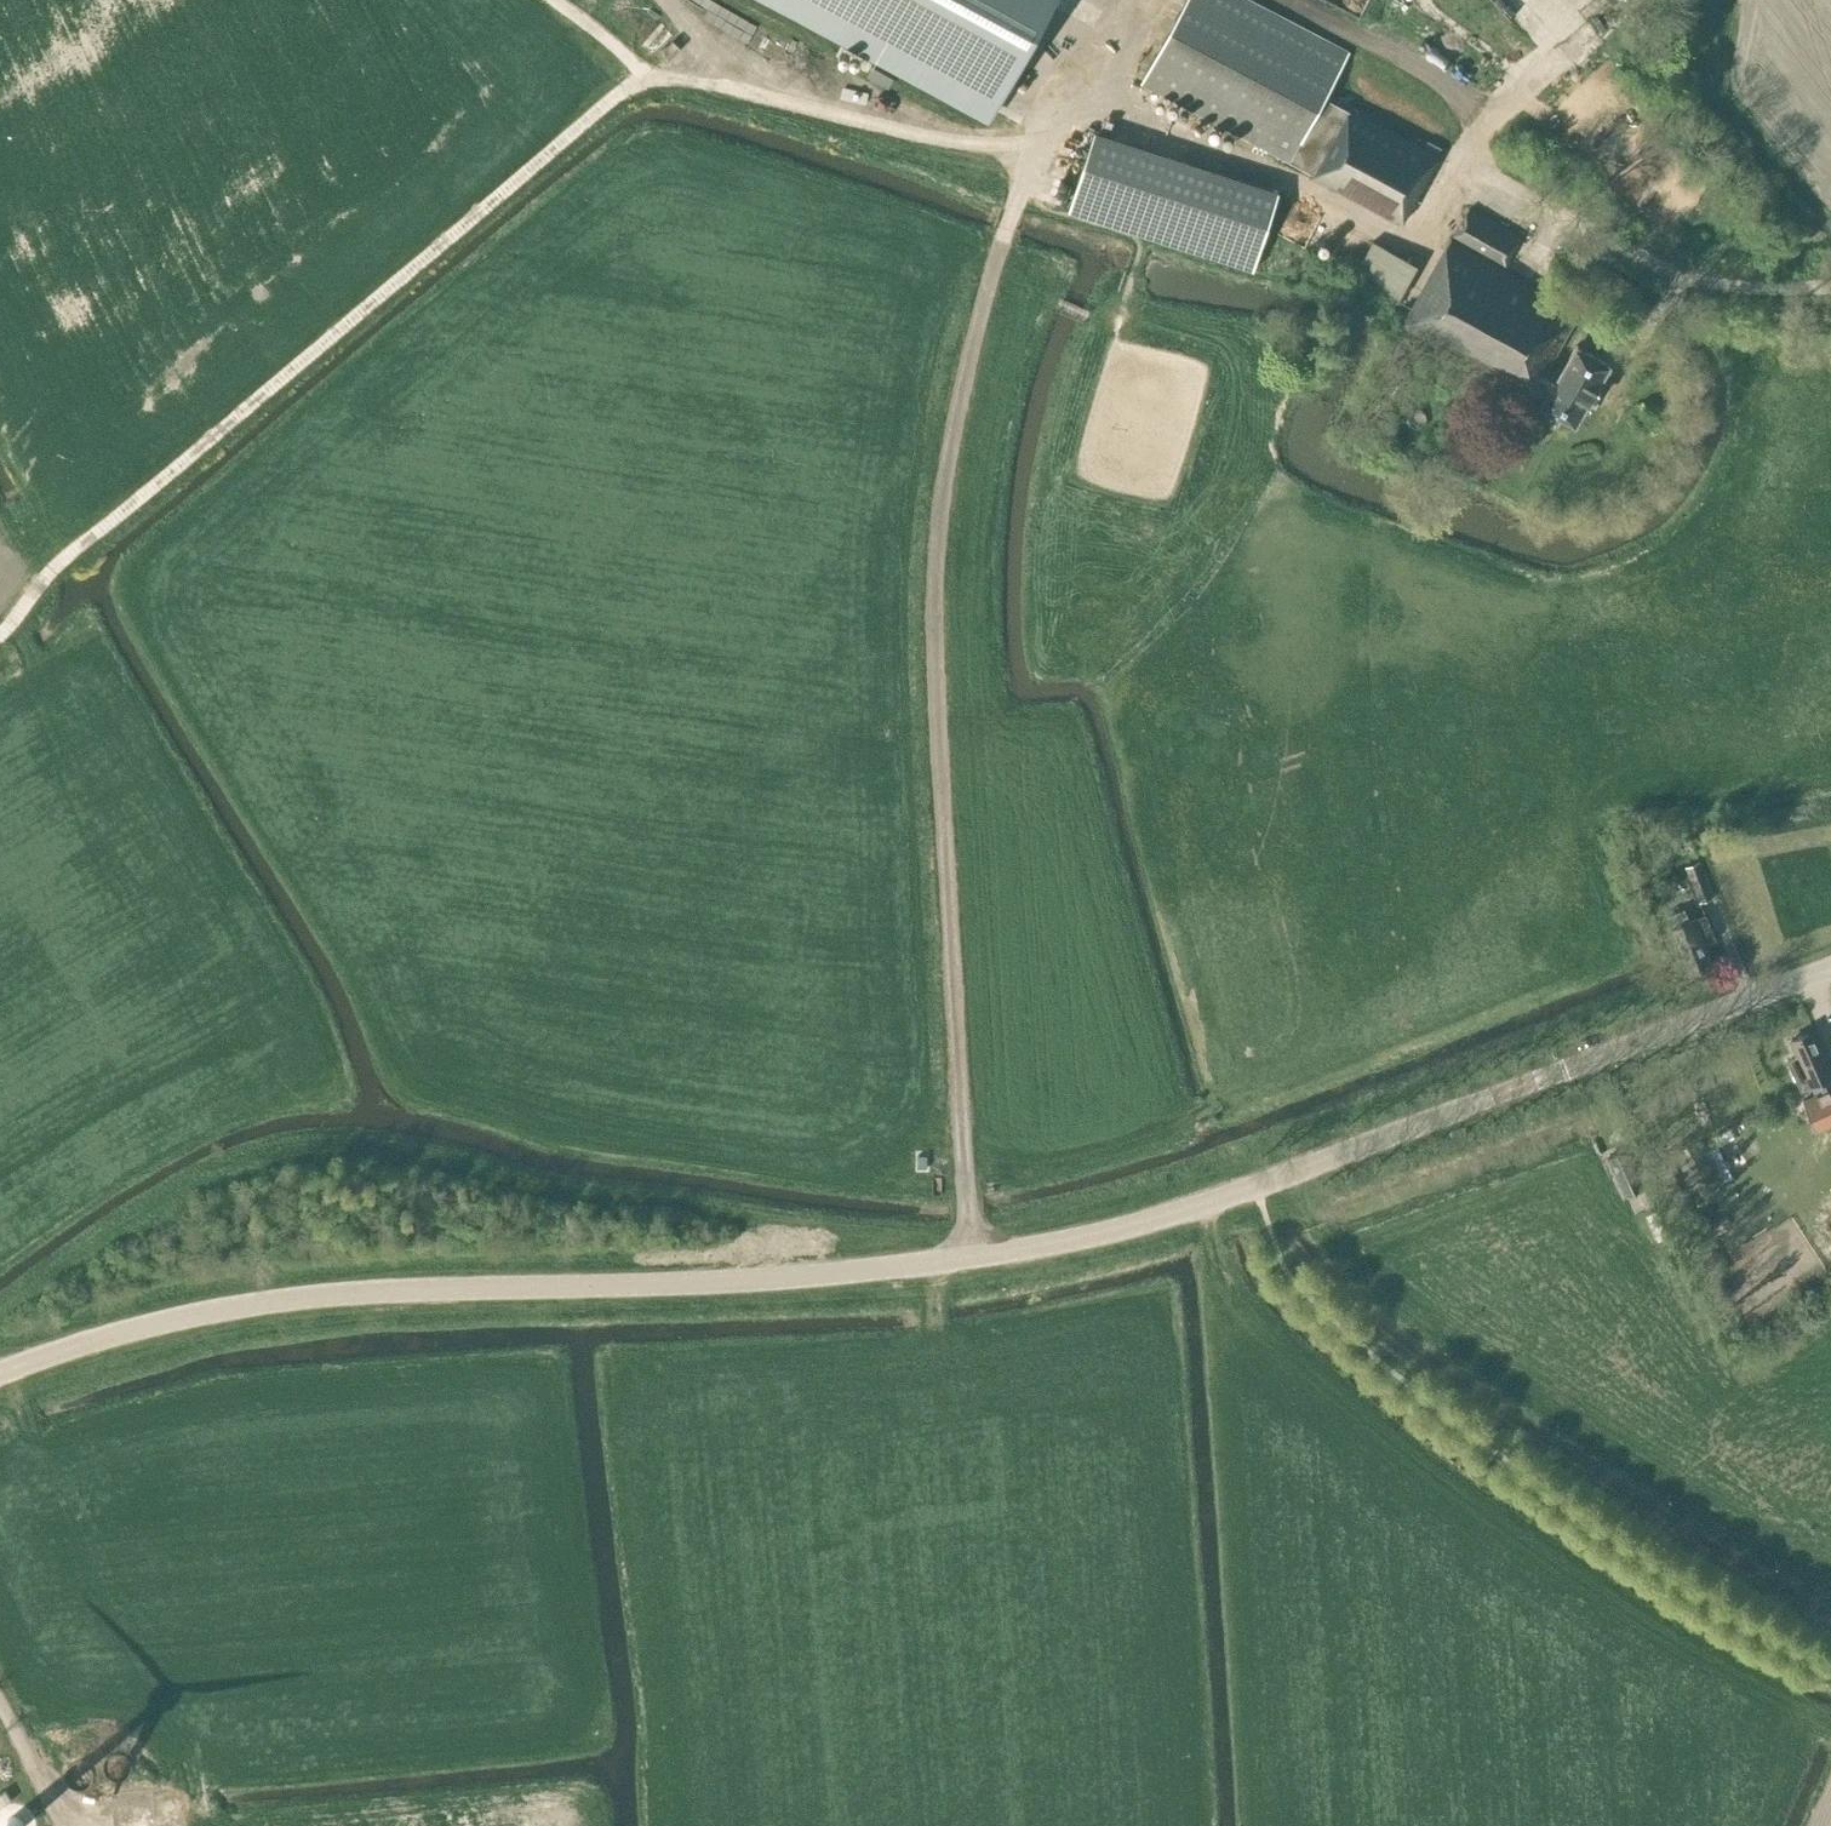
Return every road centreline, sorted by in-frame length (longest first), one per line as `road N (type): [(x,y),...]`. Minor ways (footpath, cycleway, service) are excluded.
road 1 (tertiary): [(0,1373),(128,1330),(303,1297),(743,1281),(1086,1237),(1201,1205),(1830,969)]

